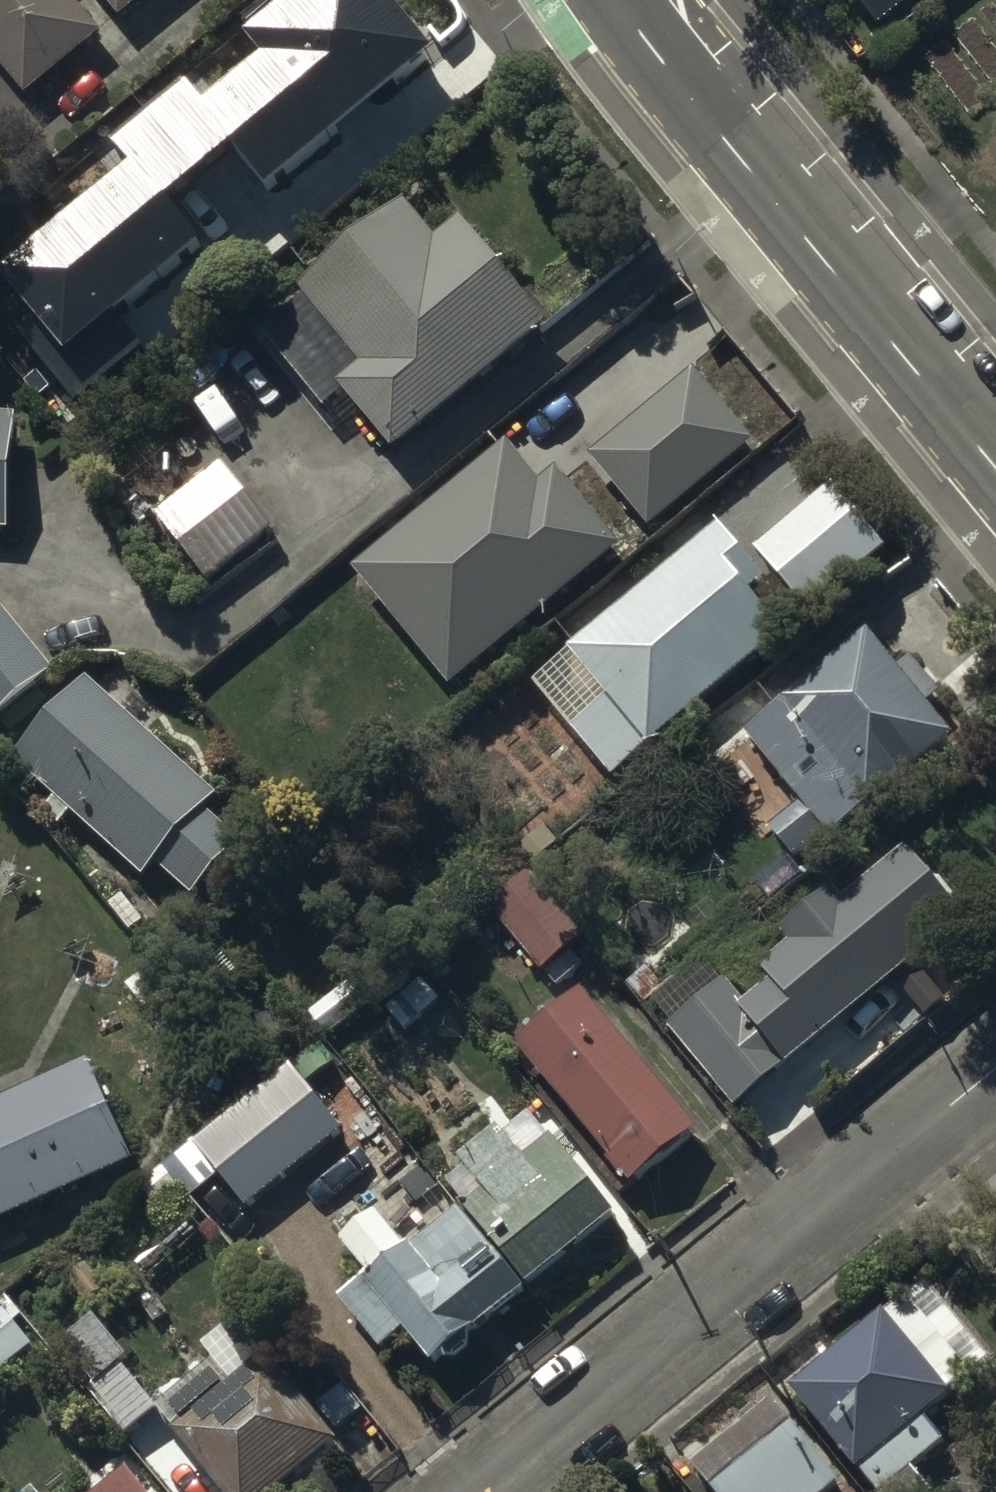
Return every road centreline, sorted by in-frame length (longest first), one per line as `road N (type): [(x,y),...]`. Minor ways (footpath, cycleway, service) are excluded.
road 1 (residential): [(995,1069),(479,1491)]
road 2 (tertiary): [(995,459),(617,0)]

